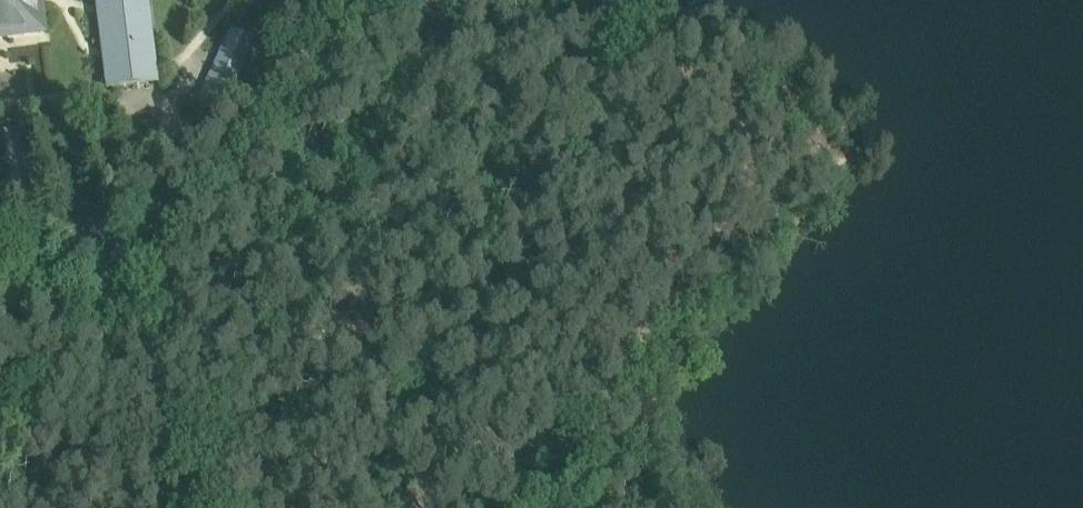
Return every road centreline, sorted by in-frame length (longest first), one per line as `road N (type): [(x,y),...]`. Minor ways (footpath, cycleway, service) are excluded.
road 1 (unclassified): [(165,507),(123,298),(0,434)]

